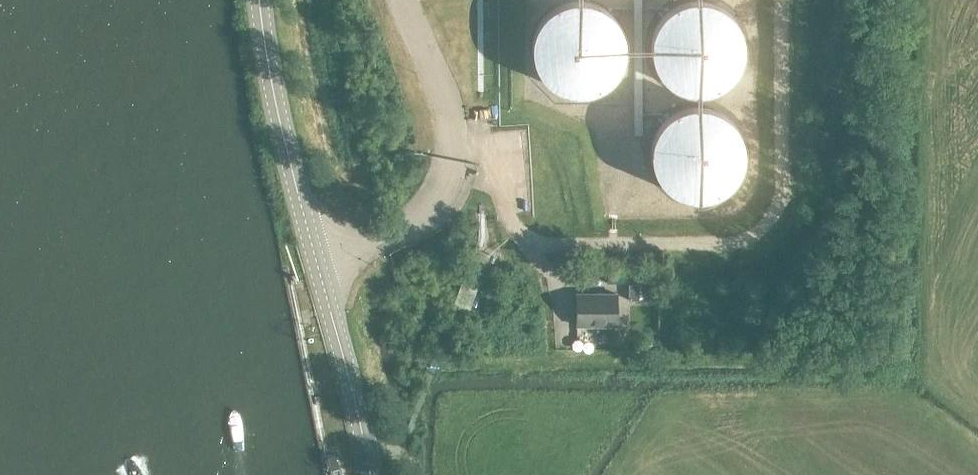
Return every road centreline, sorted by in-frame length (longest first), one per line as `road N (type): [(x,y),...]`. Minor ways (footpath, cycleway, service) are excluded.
road 1 (tertiary): [(371,474),(280,123),(259,0)]

